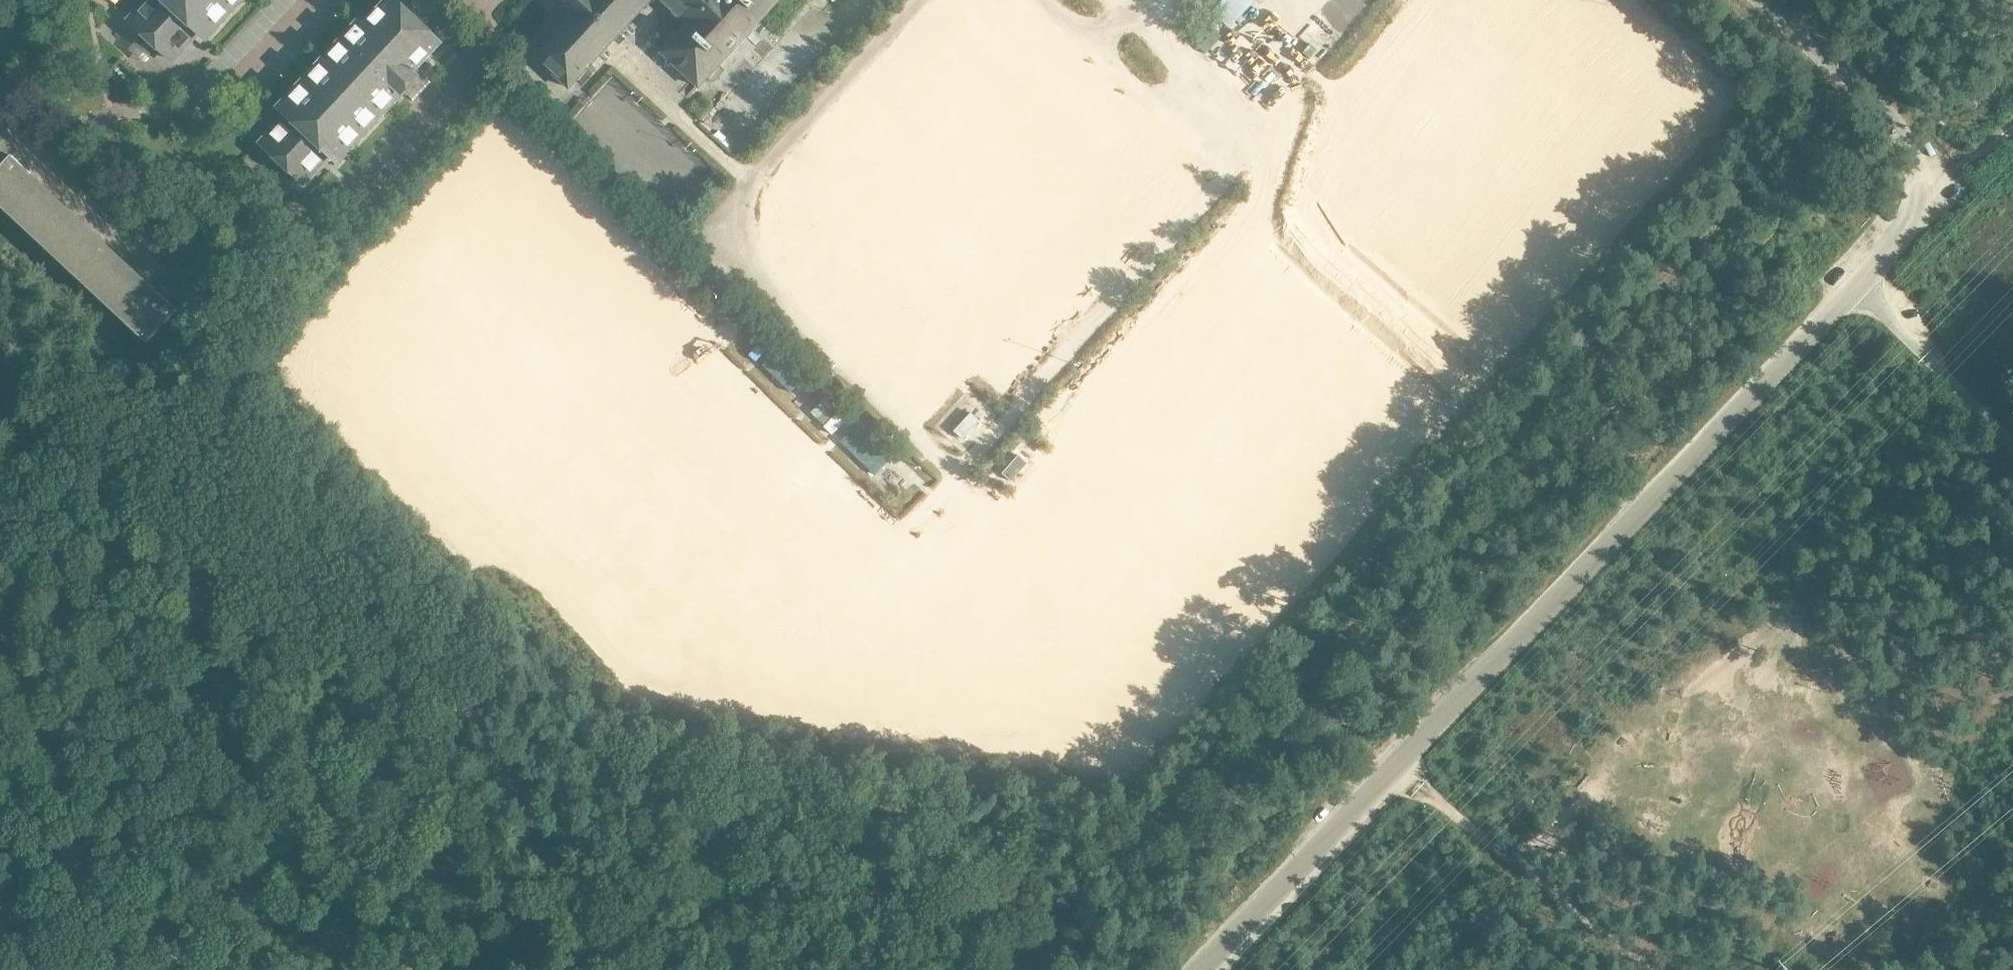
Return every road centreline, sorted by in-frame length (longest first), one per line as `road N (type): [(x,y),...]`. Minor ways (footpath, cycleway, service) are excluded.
road 1 (unclassified): [(1198,969),(1909,223),(1921,189),(1913,149),(1895,122),(1767,0)]
road 2 (track): [(1163,10),(1167,45),(1231,105),(1236,153),(1215,188),(954,472),(752,268),(744,247),(751,183),(921,0)]
road 3 (track): [(1858,280),(2012,442)]
road 4 (track): [(751,183),(615,58)]
road 5 (track): [(1174,0),(1134,20),(1092,27),(1039,0)]

